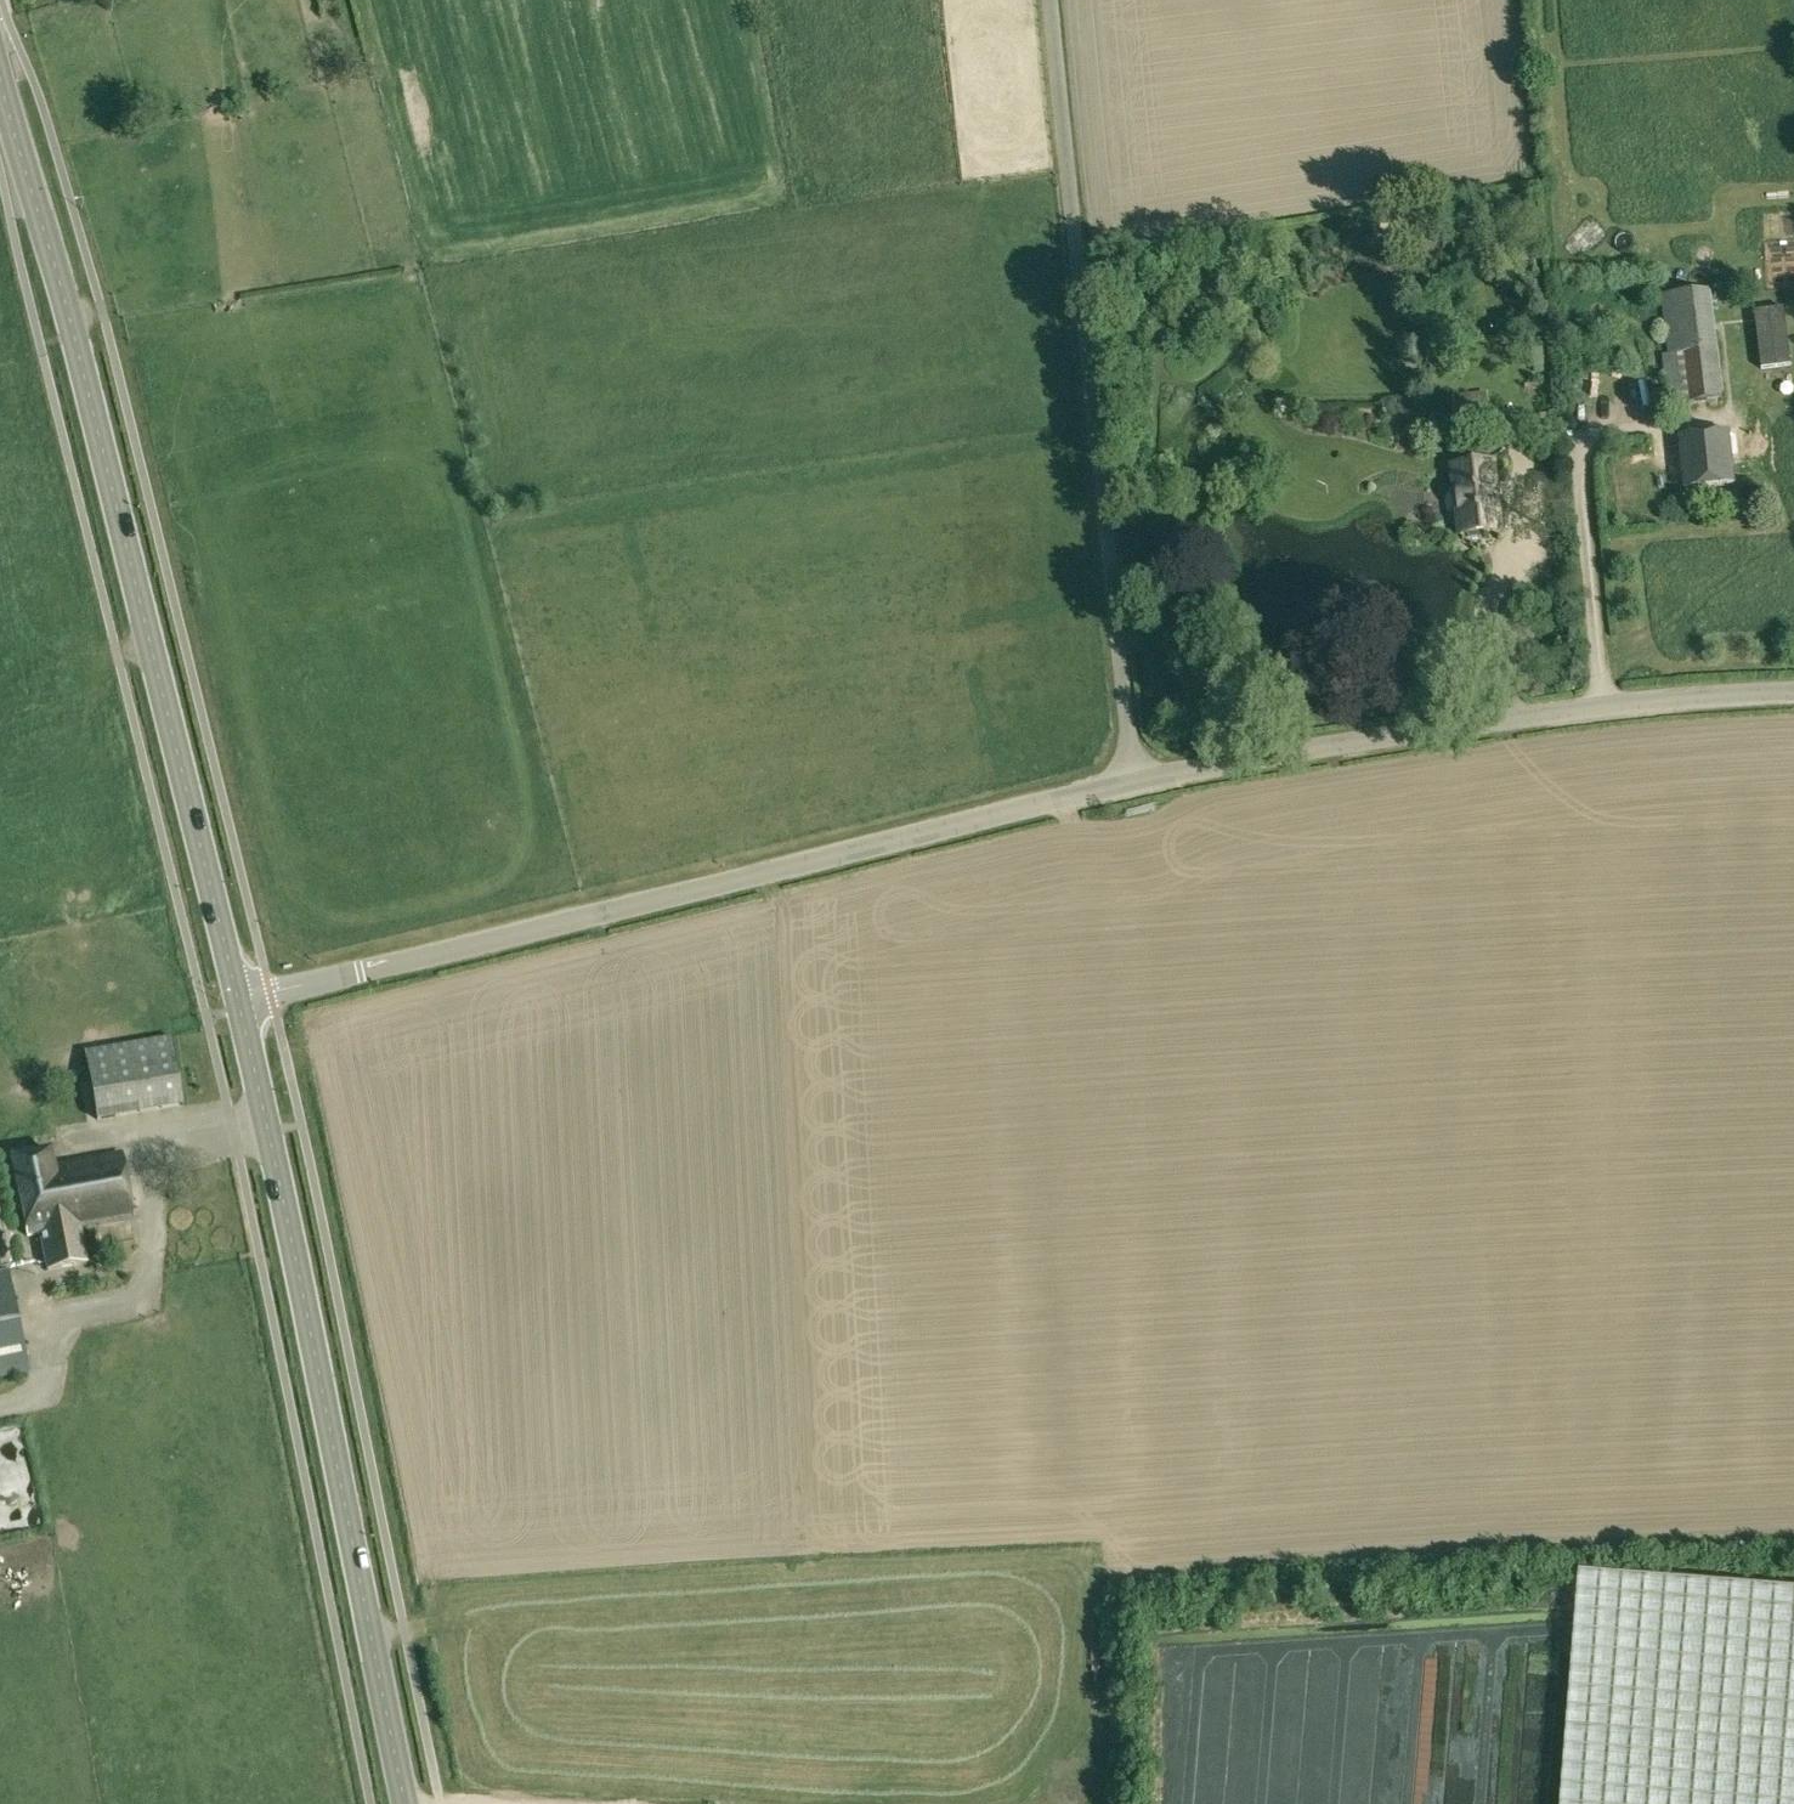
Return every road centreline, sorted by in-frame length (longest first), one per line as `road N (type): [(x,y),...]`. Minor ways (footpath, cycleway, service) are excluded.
road 1 (unclassified): [(242,1007),(1130,781),(1672,696),(1793,686)]
road 2 (secondary): [(242,1007),(0,67)]
road 3 (secondary): [(405,1803),(242,1007)]

